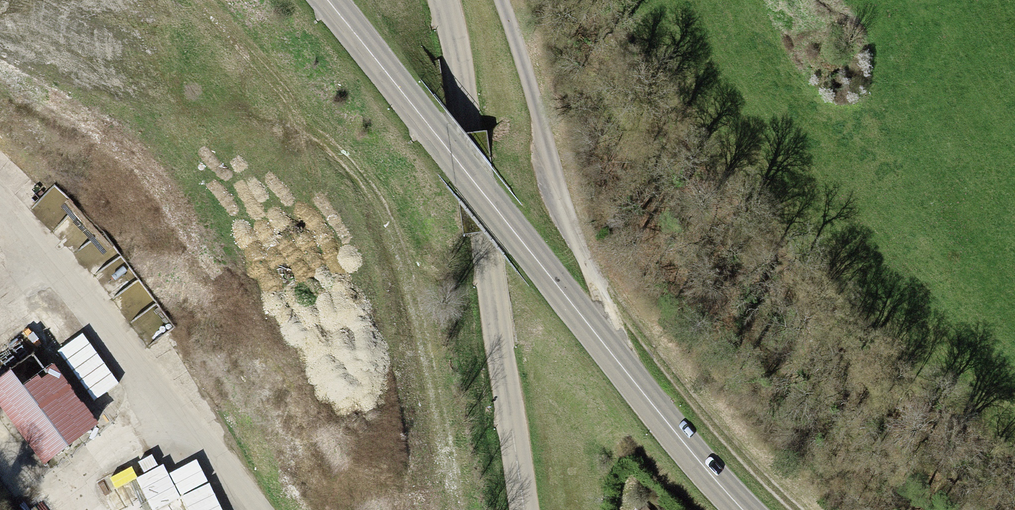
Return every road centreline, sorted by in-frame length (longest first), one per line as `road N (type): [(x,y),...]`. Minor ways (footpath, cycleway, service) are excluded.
road 1 (secondary): [(745,509),(710,478),(328,0)]
road 2 (track): [(499,0),(558,206),(592,271),(660,365),(788,509)]
road 3 (track): [(201,0),(383,204),(423,329),(450,509)]
road 4 (secondary): [(524,509),(441,0)]

